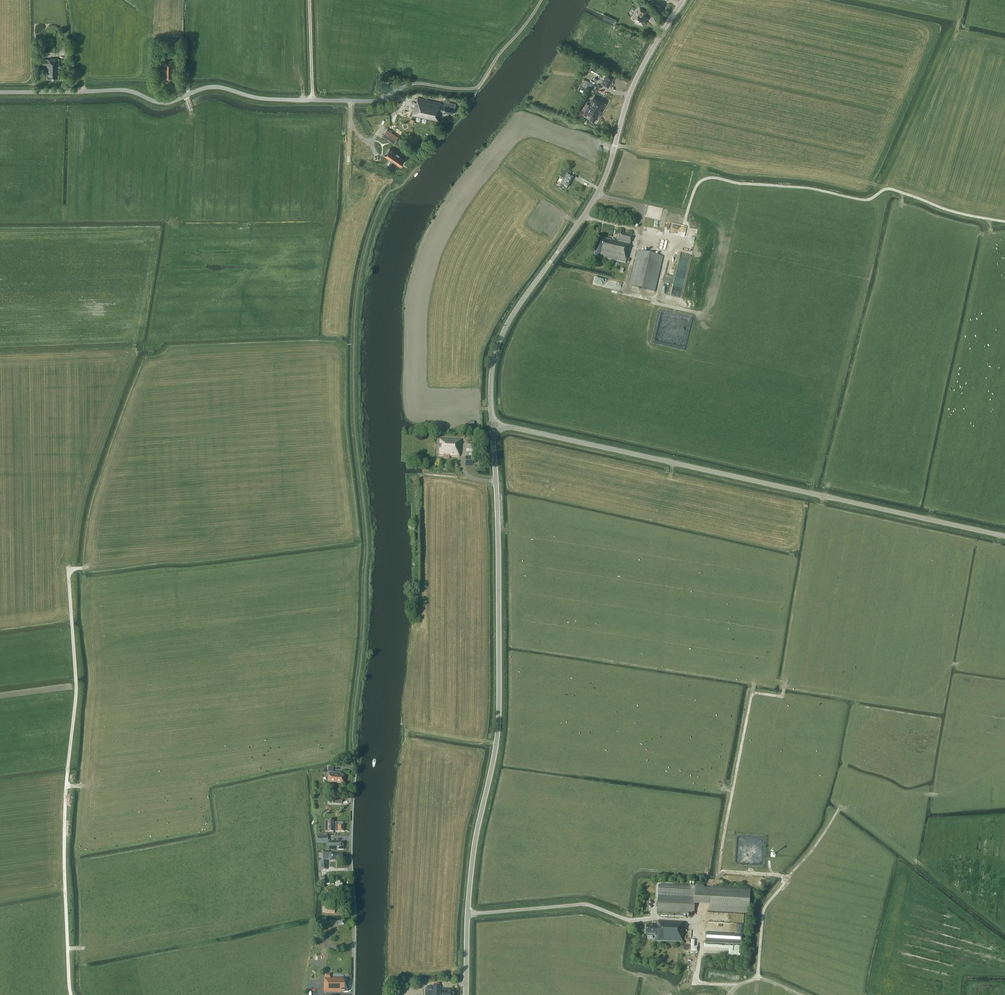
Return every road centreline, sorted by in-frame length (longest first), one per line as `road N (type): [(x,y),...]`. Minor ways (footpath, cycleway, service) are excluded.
road 1 (tertiary): [(466,994),(471,870),(499,711),(493,426)]
road 2 (unclassified): [(1004,536),(493,426)]
road 3 (tertiary): [(493,426),(492,369),(506,327),(598,194),(637,77),(683,0)]
road 4 (track): [(71,994),(64,835),(76,684),(68,569),(82,568)]
road 5 (unclassified): [(0,92),(122,90),(162,102),(216,87),(266,99),(371,101),(404,87)]
road 6 (residential): [(353,994),(356,763)]
road 7 (unclassified): [(541,0),(478,88),(404,87)]

